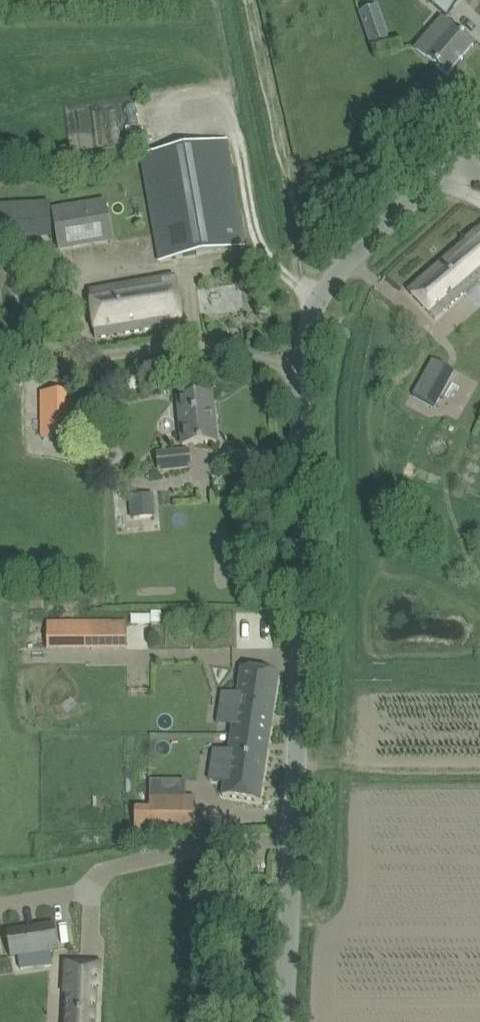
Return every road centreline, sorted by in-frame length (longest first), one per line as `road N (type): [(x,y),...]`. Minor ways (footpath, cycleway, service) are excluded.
road 1 (unclassified): [(288,1021),(303,365),(313,298),(479,130)]
road 2 (track): [(244,0),(301,285),(313,298)]

